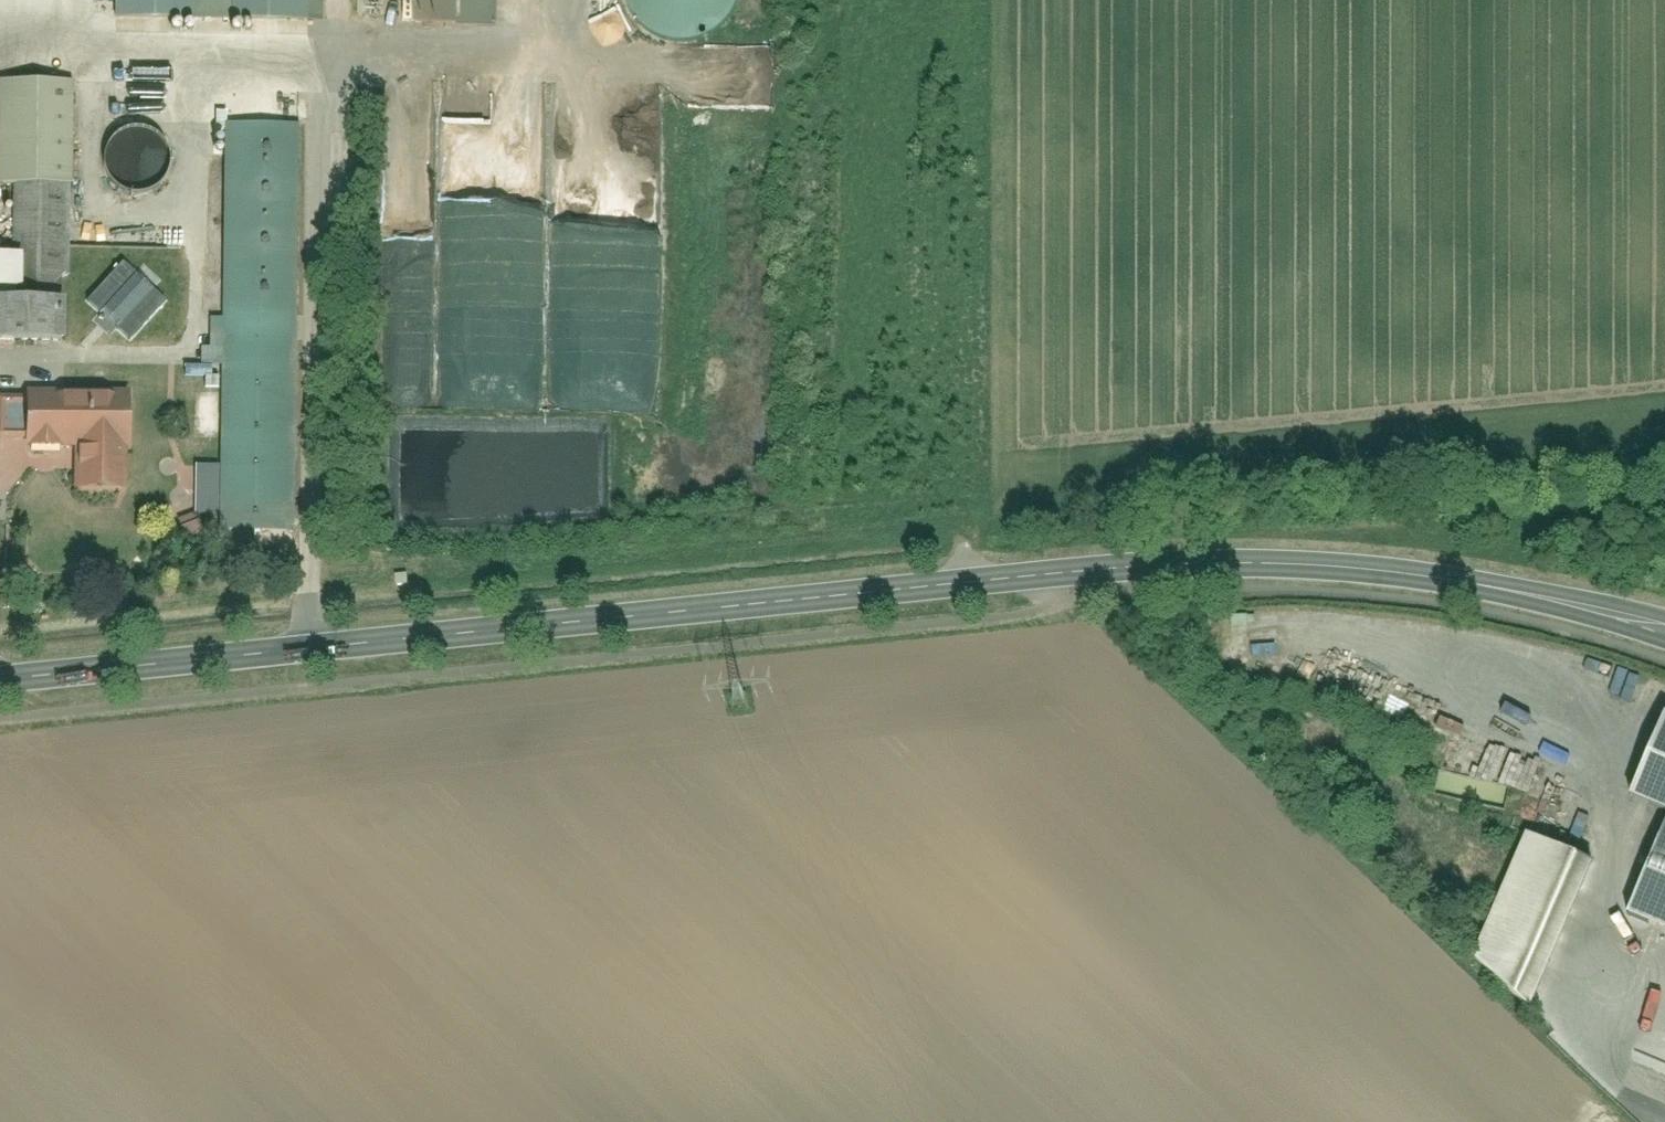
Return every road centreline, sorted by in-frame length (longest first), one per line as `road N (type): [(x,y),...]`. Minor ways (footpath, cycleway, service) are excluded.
road 1 (tertiary): [(1664,638),(1541,599),(1373,570),(1202,563),(0,668)]

